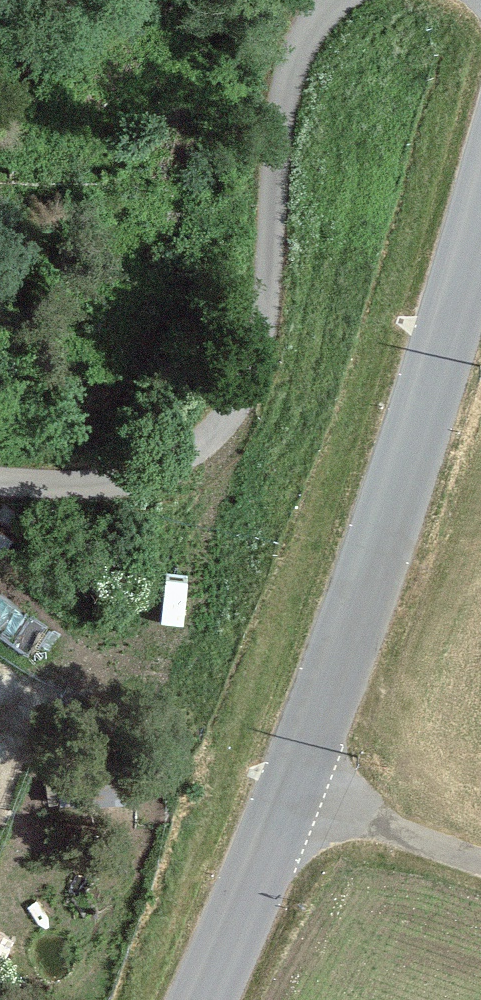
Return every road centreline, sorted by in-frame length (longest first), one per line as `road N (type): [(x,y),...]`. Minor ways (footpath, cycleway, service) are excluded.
road 1 (tertiary): [(189,999),(290,797),(480,220)]
road 2 (unclassified): [(336,0),(296,42),(276,114),(261,357),(231,423),(188,461),(133,481),(0,480)]
road 3 (track): [(290,797),(480,860)]

